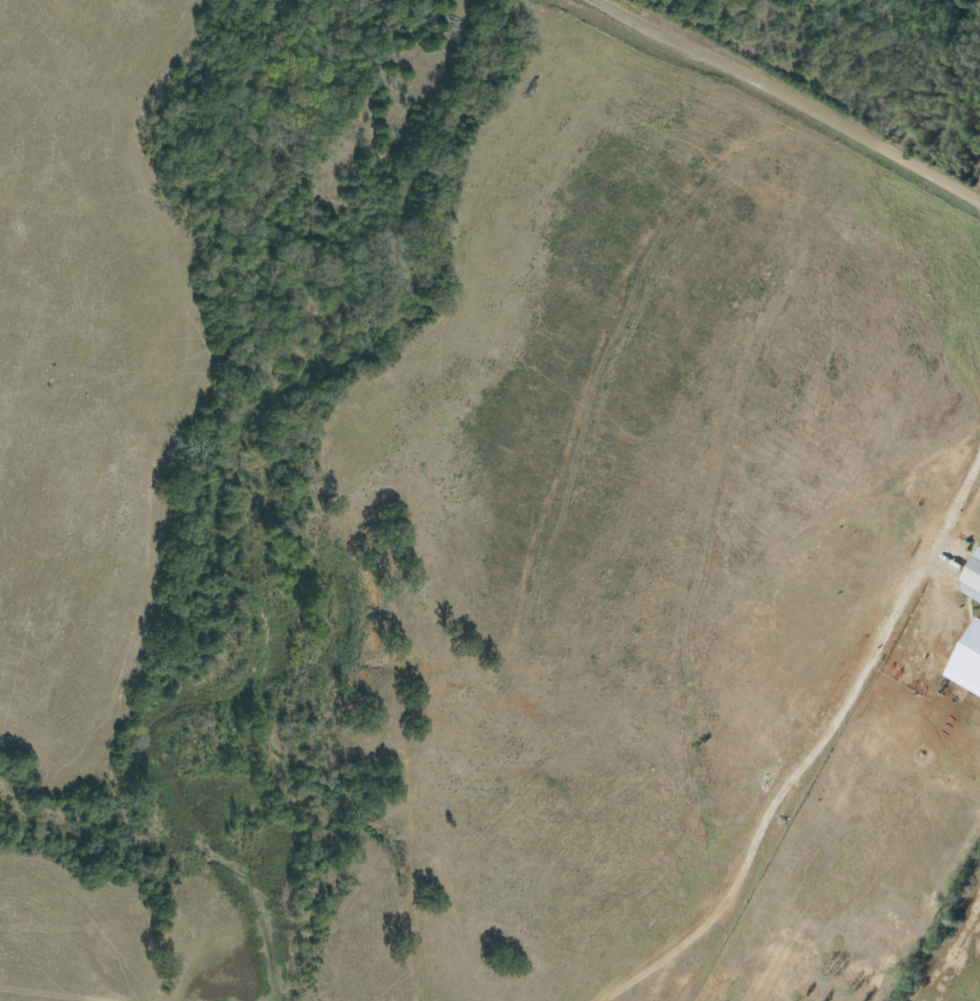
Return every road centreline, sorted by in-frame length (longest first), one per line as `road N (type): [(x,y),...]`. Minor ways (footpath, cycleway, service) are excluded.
road 1 (residential): [(979,207),(611,0)]

